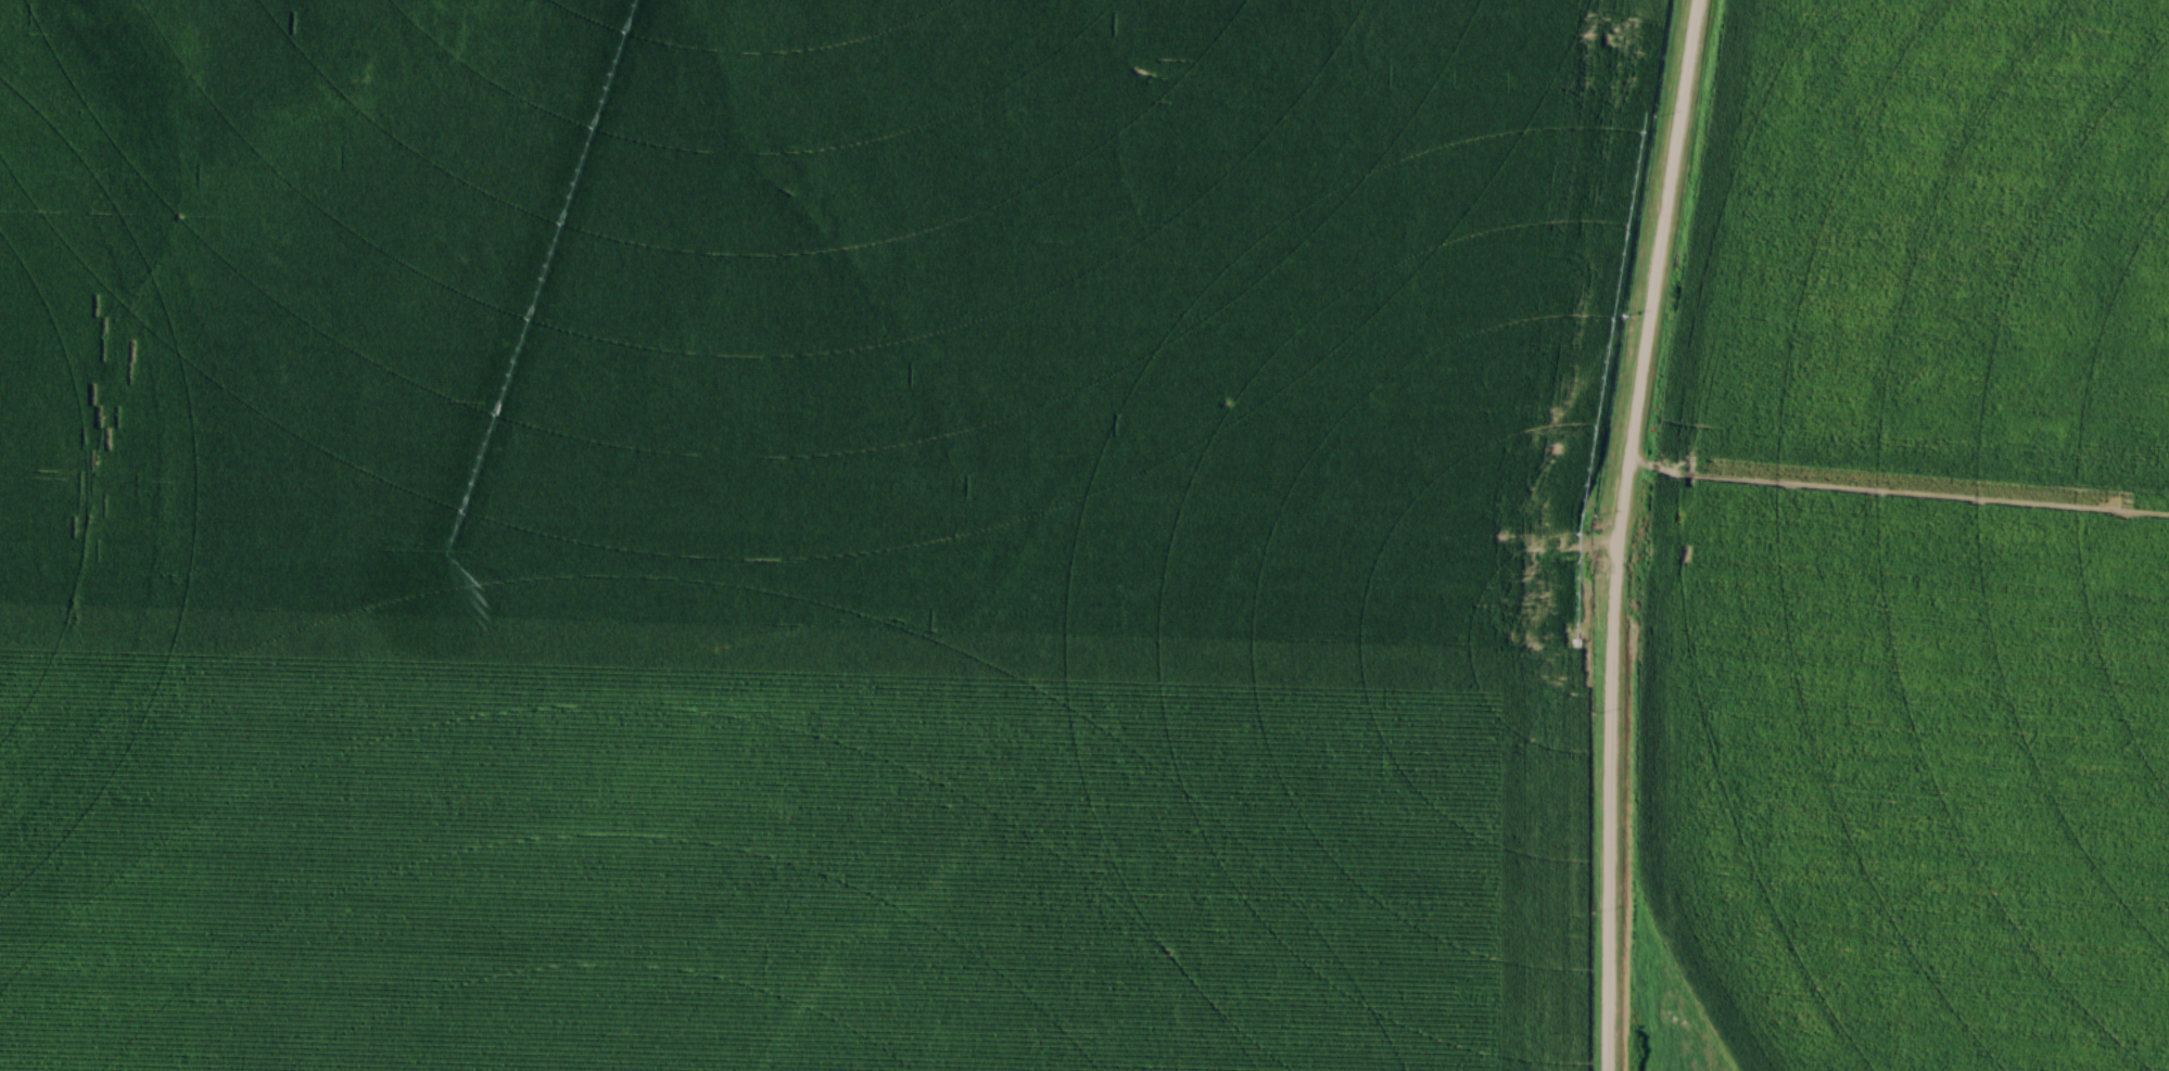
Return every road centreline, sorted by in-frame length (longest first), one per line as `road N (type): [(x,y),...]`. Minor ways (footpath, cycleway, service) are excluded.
road 1 (residential): [(1610,1070),(1620,532),(1702,0)]

